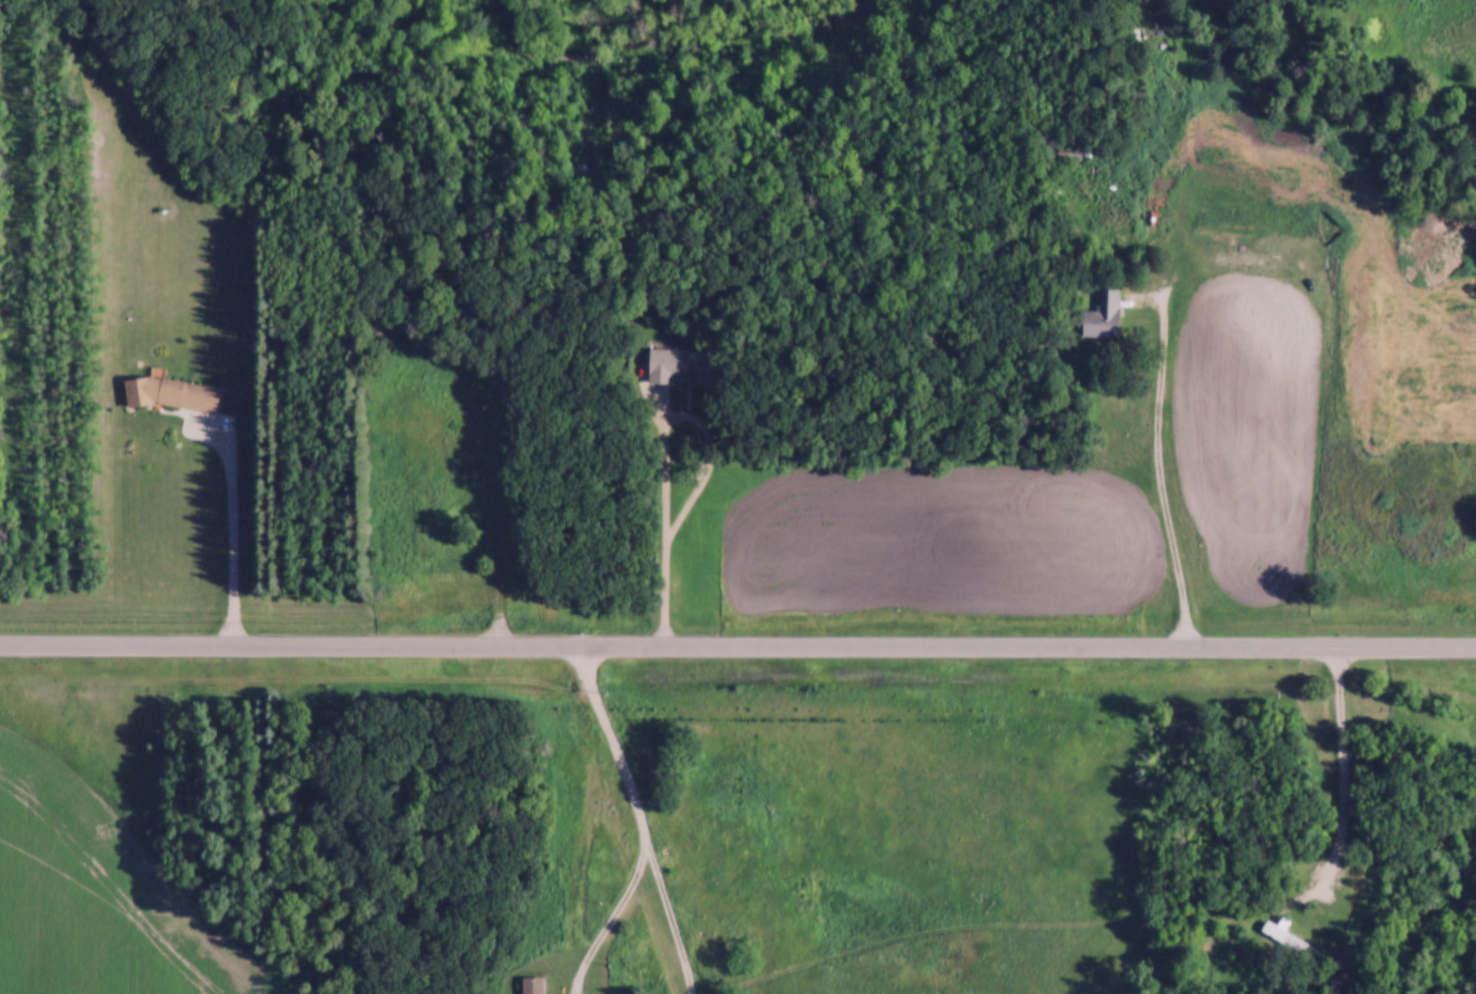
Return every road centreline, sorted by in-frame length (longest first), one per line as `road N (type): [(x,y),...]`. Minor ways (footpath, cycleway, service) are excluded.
road 1 (tertiary): [(0,644),(1475,643)]
road 2 (track): [(497,644),(498,427)]

